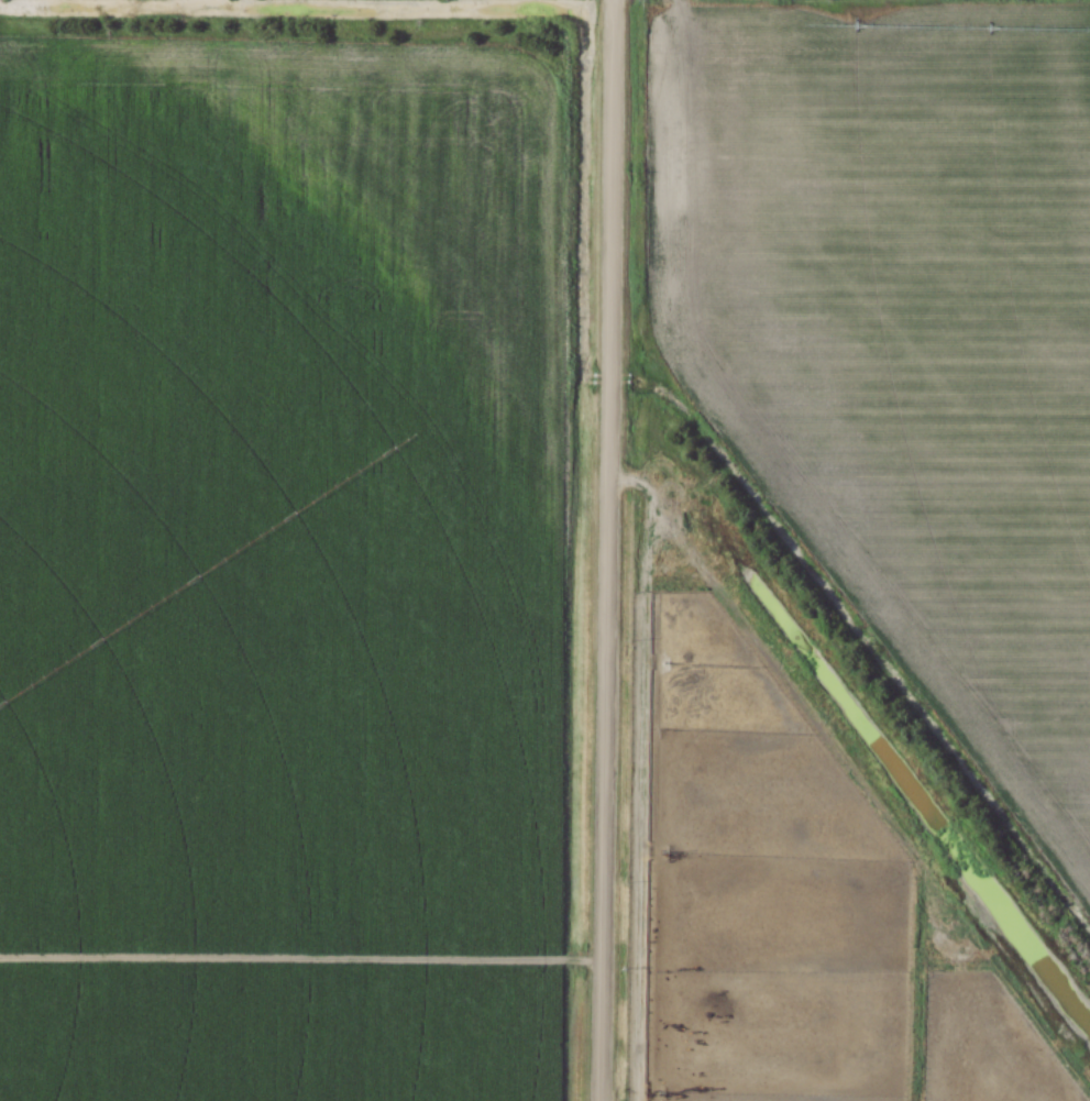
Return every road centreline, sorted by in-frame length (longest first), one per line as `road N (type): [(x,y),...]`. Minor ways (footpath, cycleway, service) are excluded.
road 1 (residential): [(591,1100),(605,0)]

